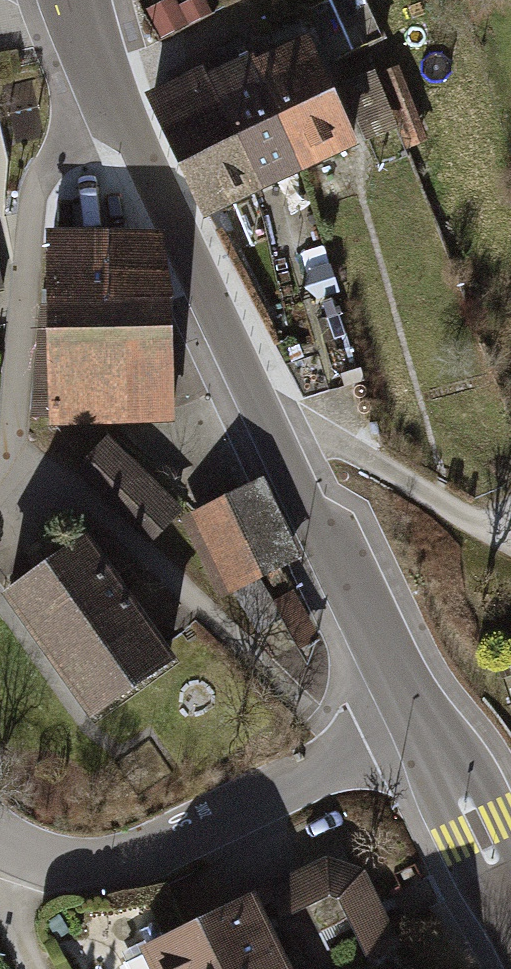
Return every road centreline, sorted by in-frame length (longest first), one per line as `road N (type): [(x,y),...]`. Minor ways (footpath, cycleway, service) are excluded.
road 1 (secondary): [(83,0),(105,83),(412,730)]
road 2 (residential): [(412,730),(164,854),(92,871),(25,855),(0,836)]
road 3 (secondary): [(412,730),(510,927)]

